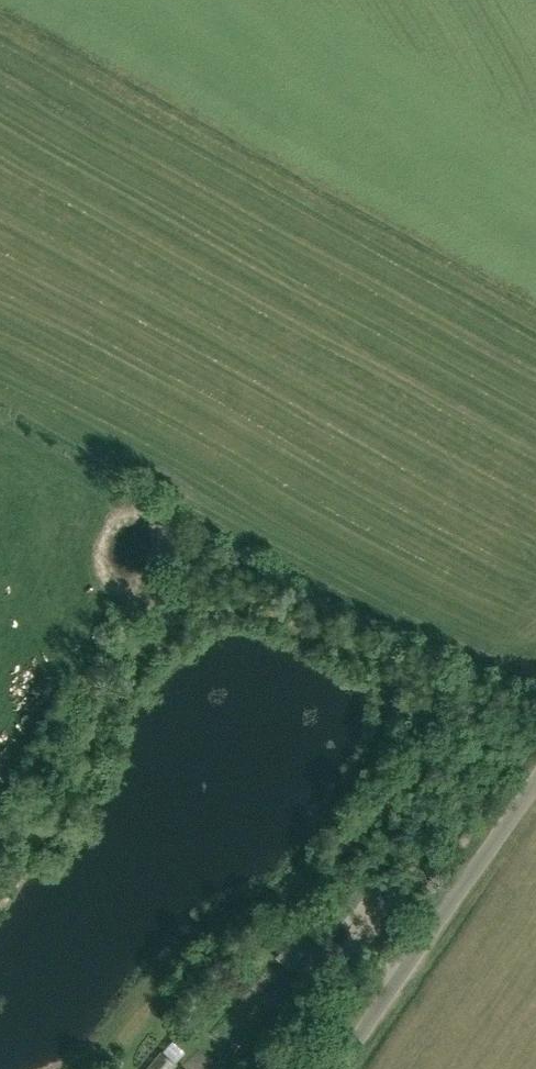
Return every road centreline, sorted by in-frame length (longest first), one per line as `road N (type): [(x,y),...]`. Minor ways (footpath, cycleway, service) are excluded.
road 1 (unclassified): [(333,1068),(535,776)]

